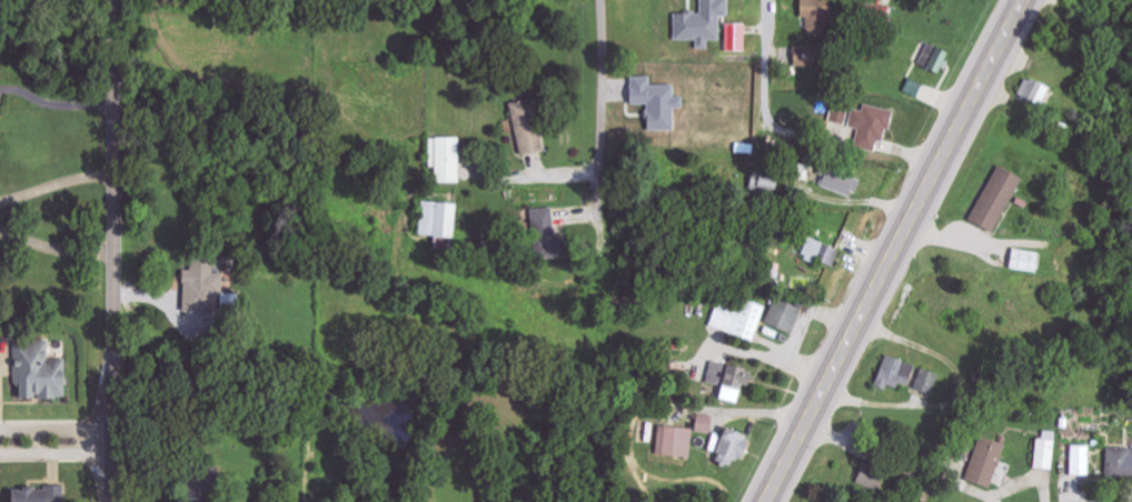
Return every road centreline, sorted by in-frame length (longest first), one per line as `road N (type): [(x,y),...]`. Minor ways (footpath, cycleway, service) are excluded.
road 1 (primary): [(763,501),(1028,0)]
road 2 (tertiary): [(112,0),(112,501)]
road 3 (residential): [(602,0),(600,162),(587,174),(504,178)]

